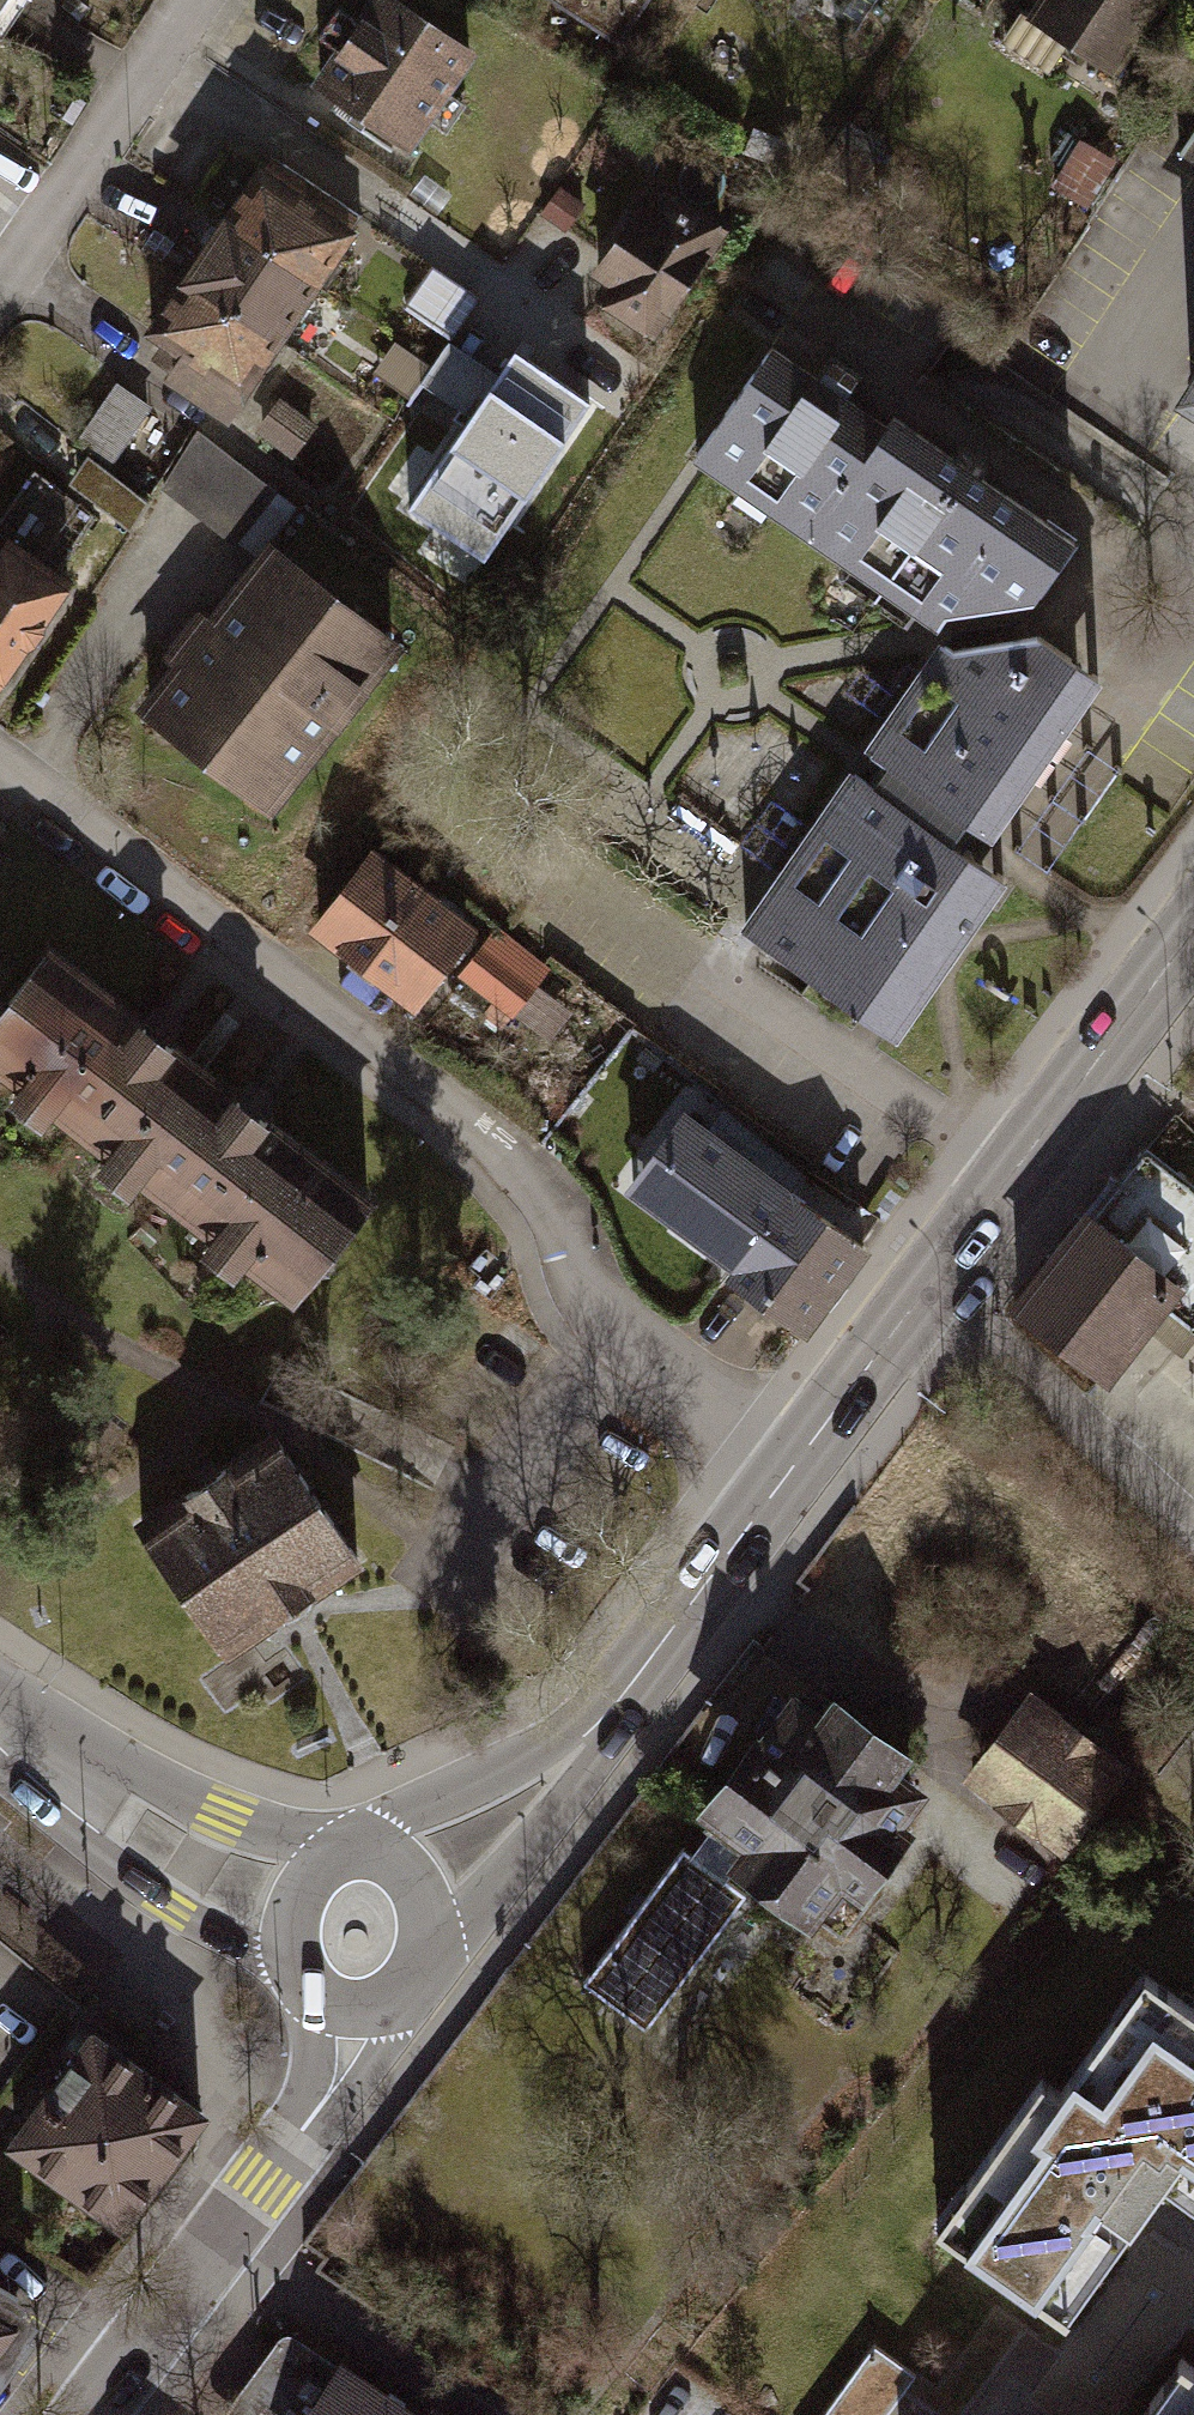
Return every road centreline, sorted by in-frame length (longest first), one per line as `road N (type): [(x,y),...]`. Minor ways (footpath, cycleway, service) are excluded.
road 1 (residential): [(790,1471),(582,1302),(491,1154),(0,782)]
road 2 (secondary): [(790,1471),(629,1688),(553,1771),(484,1828),(410,1872)]
road 3 (secondary): [(353,2011),(326,2098),(89,2414)]
road 4 (secondary): [(1193,929),(930,1284)]
road 5 (residential): [(930,1284),(1193,1532)]
road 6 (residential): [(0,274),(184,0)]
road 7 (residential): [(0,1733),(197,1867),(279,1896)]
road 8 (secondary): [(930,1284),(790,1471)]
road 9 (secondary): [(353,2011),(404,1993),(433,1947),(434,1920),(410,1872)]
road 10 (secondary): [(279,1896),(272,1922),(285,1974),(327,2007),(353,2011)]
road 11 (secondary): [(410,1872),(389,1857),(338,1850),(293,1875),(279,1896)]

